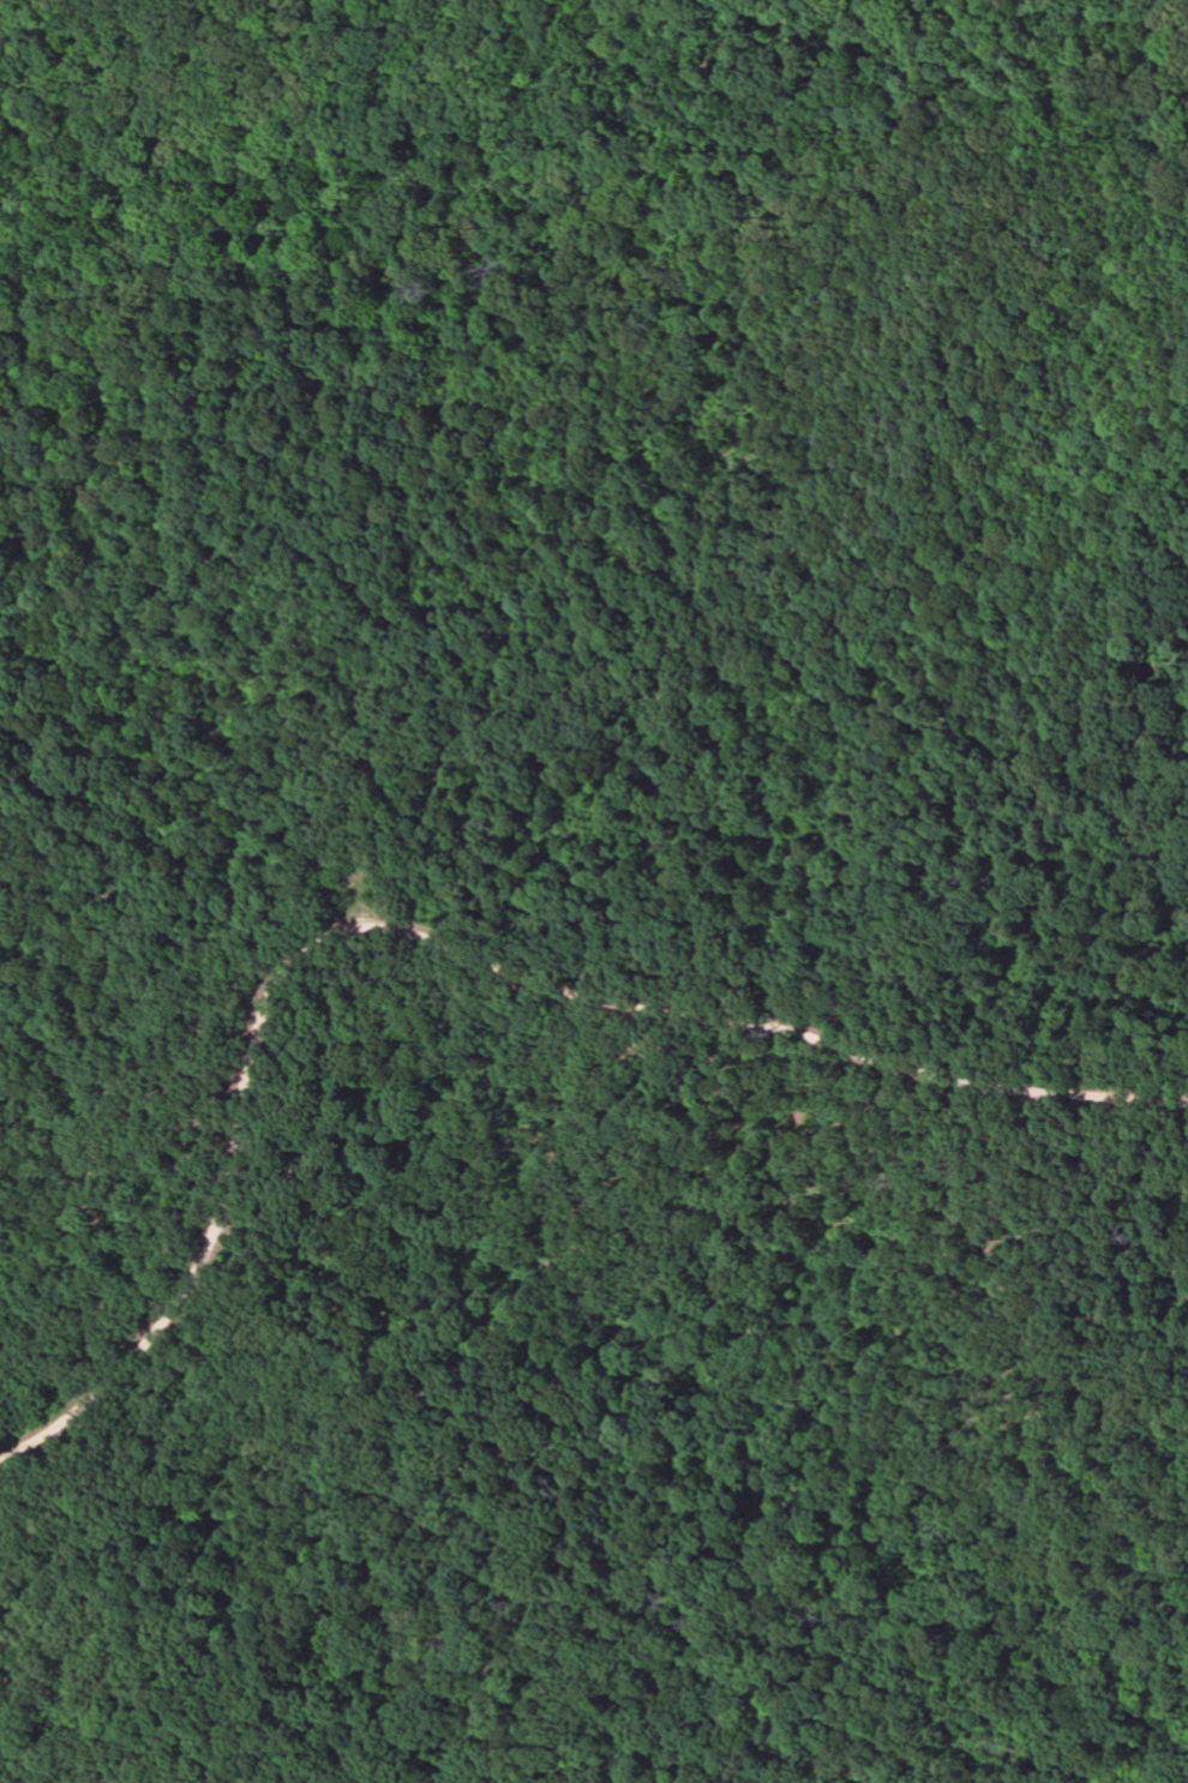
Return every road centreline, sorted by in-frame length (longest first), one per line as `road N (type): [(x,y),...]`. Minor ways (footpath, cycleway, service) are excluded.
road 1 (residential): [(0,1459),(44,1437),(91,1399),(173,1308),(221,1203),(265,1009),(295,962),(338,936),(401,935),(587,1001),(794,1040),(959,1083),(1187,1105)]

